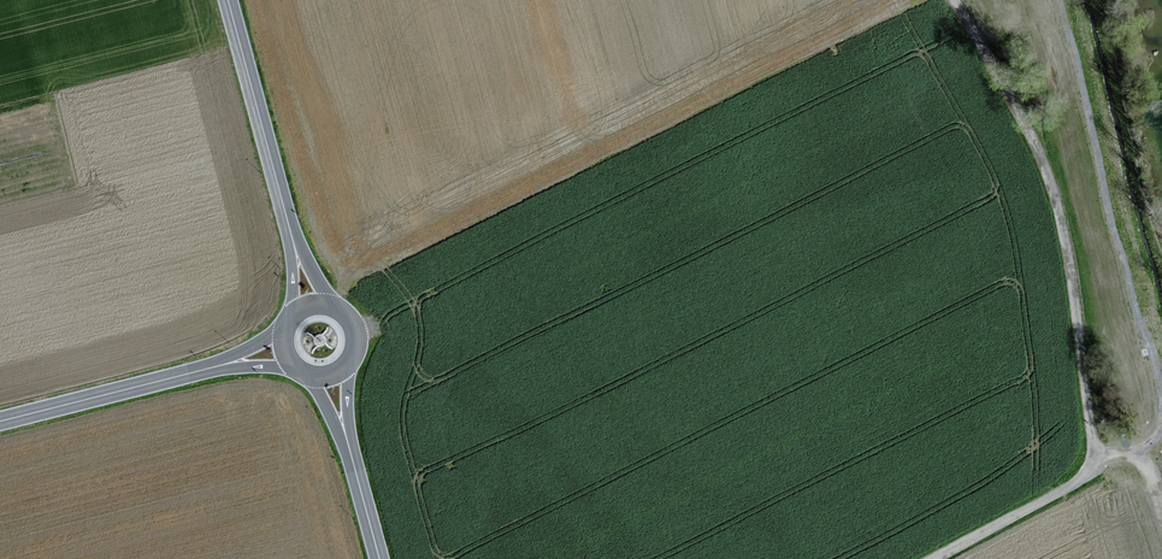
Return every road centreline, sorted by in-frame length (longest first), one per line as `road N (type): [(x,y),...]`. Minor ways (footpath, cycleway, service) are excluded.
road 1 (unclassified): [(953,0),(1015,104),(1050,183),(1097,462)]
road 2 (tertiary): [(294,245),(229,0)]
road 3 (unclassified): [(0,421),(195,372)]
road 4 (unclassified): [(1097,462),(1058,493),(932,558)]
road 5 (tertiary): [(381,558),(347,438)]

